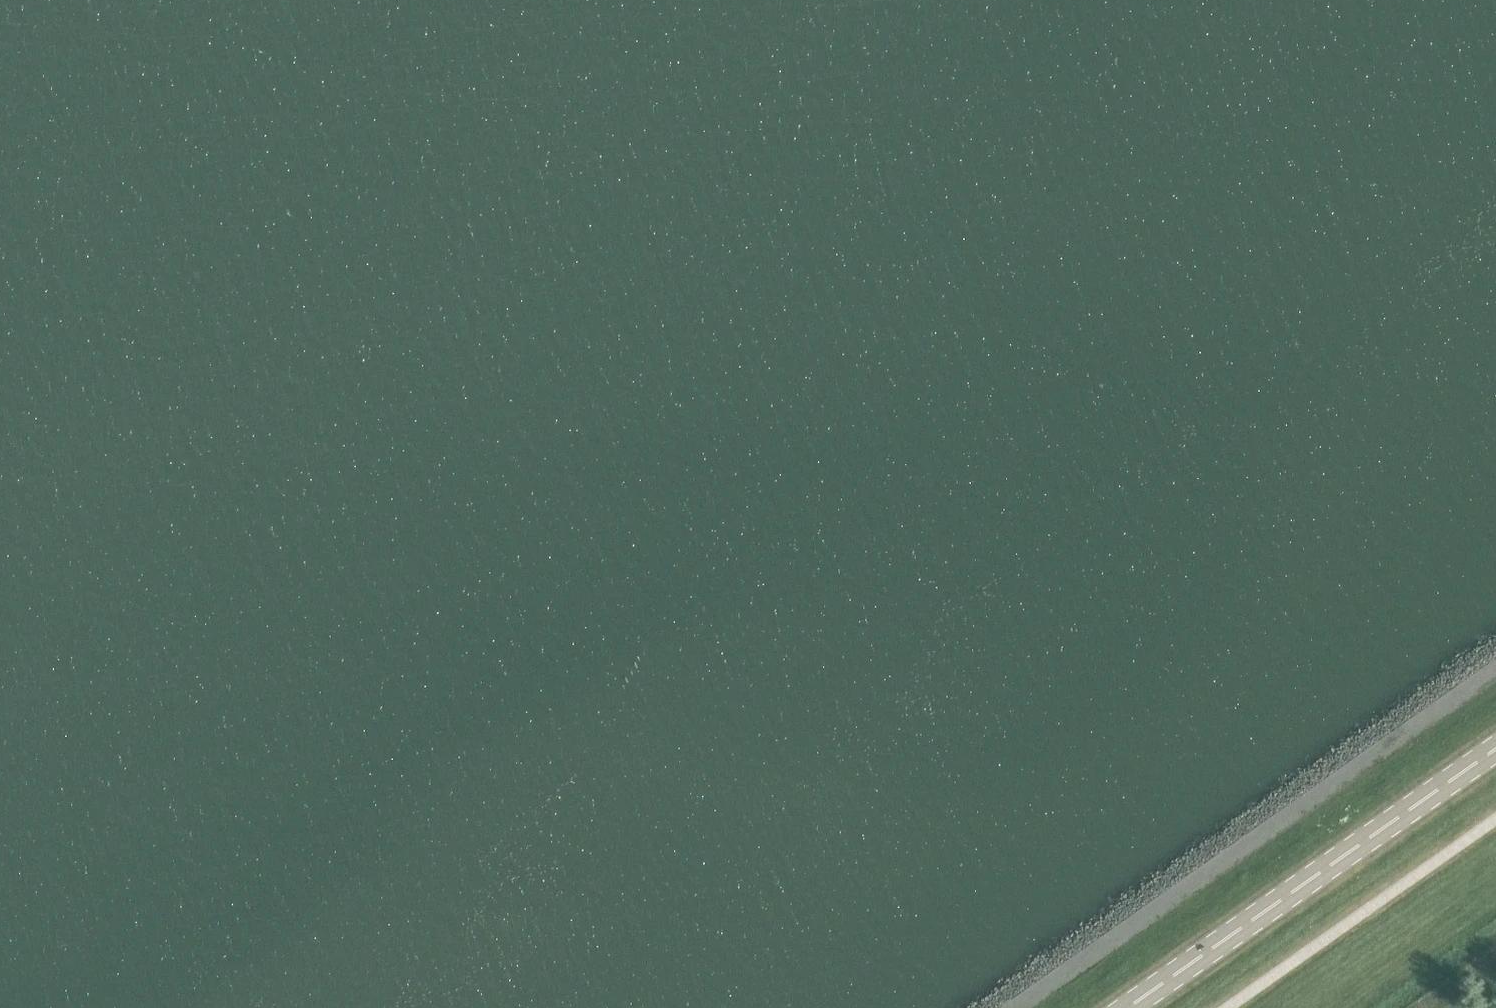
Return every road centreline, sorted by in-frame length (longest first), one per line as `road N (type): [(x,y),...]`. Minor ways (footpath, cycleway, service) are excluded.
road 1 (secondary): [(1112,1007),(1495,737)]

